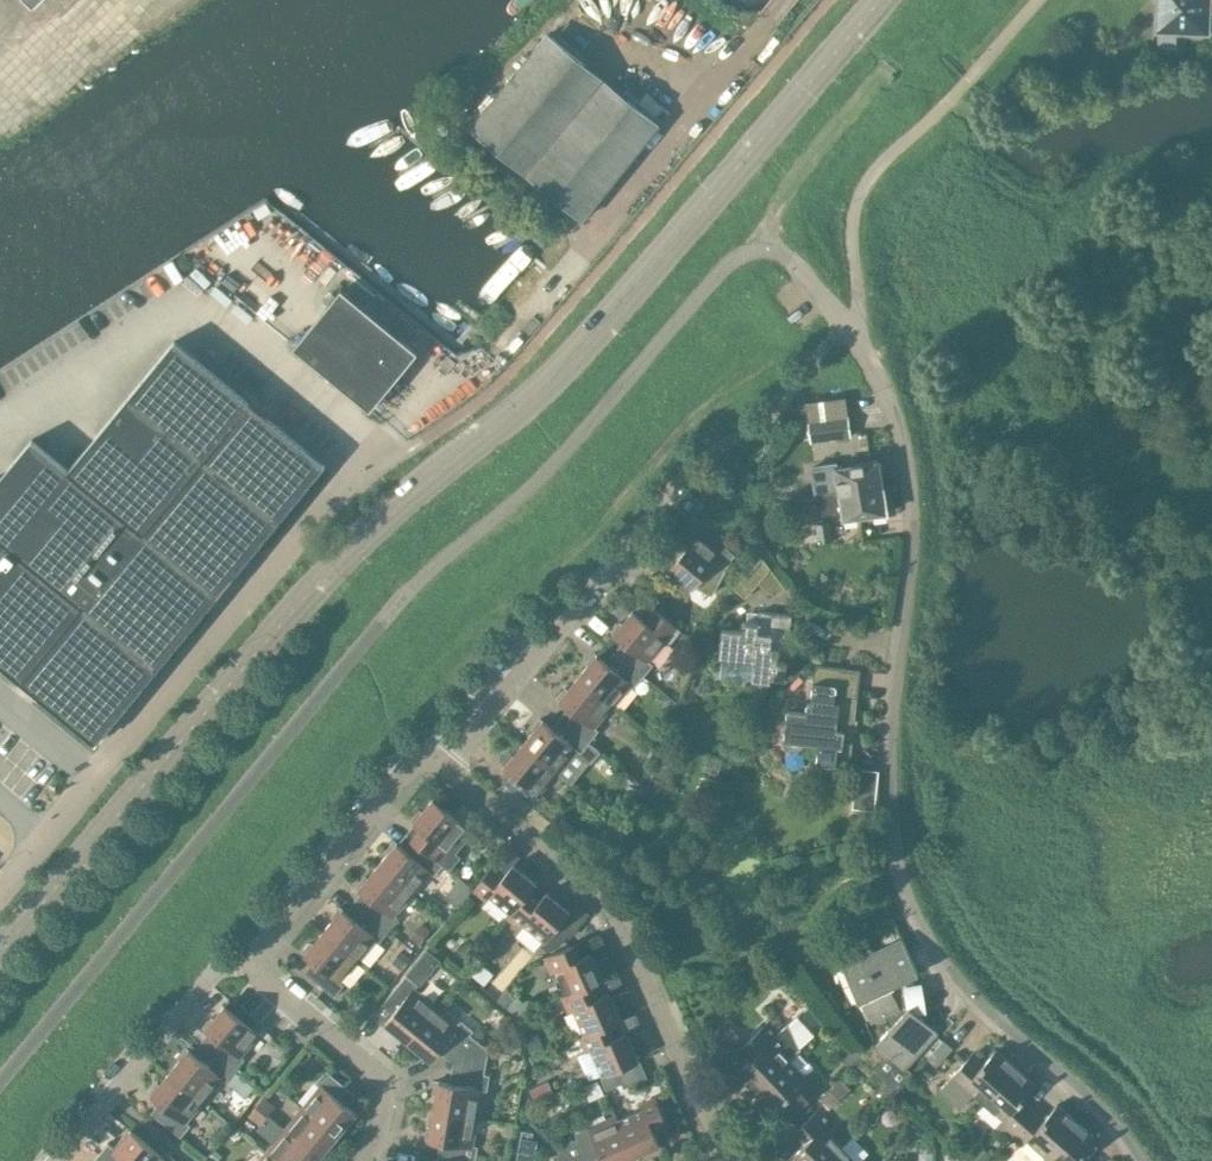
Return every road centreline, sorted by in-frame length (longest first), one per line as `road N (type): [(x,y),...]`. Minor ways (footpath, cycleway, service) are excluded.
road 1 (secondary): [(0,954),(363,537),(524,408),(882,0)]
road 2 (residential): [(1140,1160),(1077,1088),(956,981),(899,876),(889,724),(911,474),(885,386),(844,323)]
road 3 (unclassified): [(0,889),(346,484),(394,452)]
road 4 (residential): [(731,1154),(603,895),(445,766)]
road 5 (residential): [(257,964),(264,942),(411,765),(445,766)]
road 6 (residential): [(60,1160),(211,976),(257,964)]
road 7 (residential): [(445,766),(622,550)]
road 8 (residential): [(360,1160),(378,1139),(383,1081),(270,985),(257,964)]

